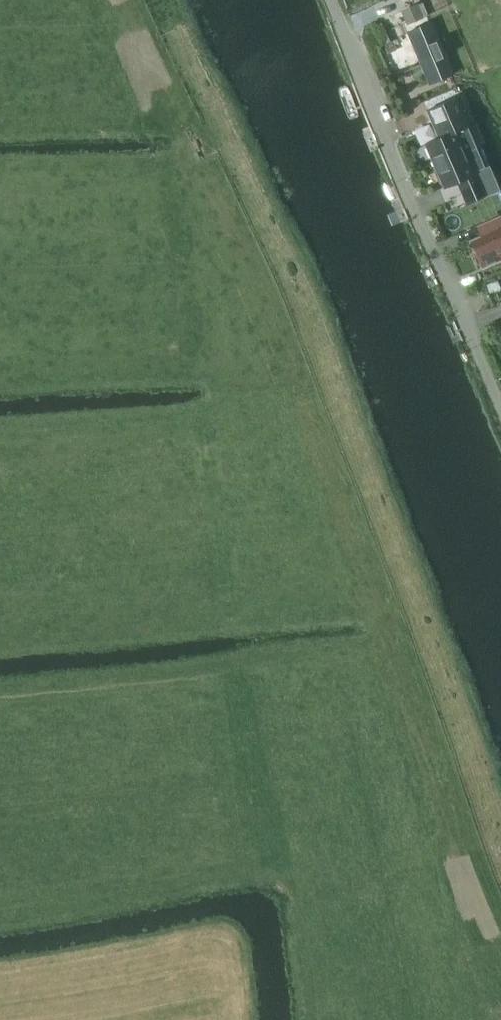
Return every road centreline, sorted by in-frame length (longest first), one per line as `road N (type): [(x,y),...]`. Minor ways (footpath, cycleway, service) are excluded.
road 1 (unclassified): [(500,398),(332,0)]

